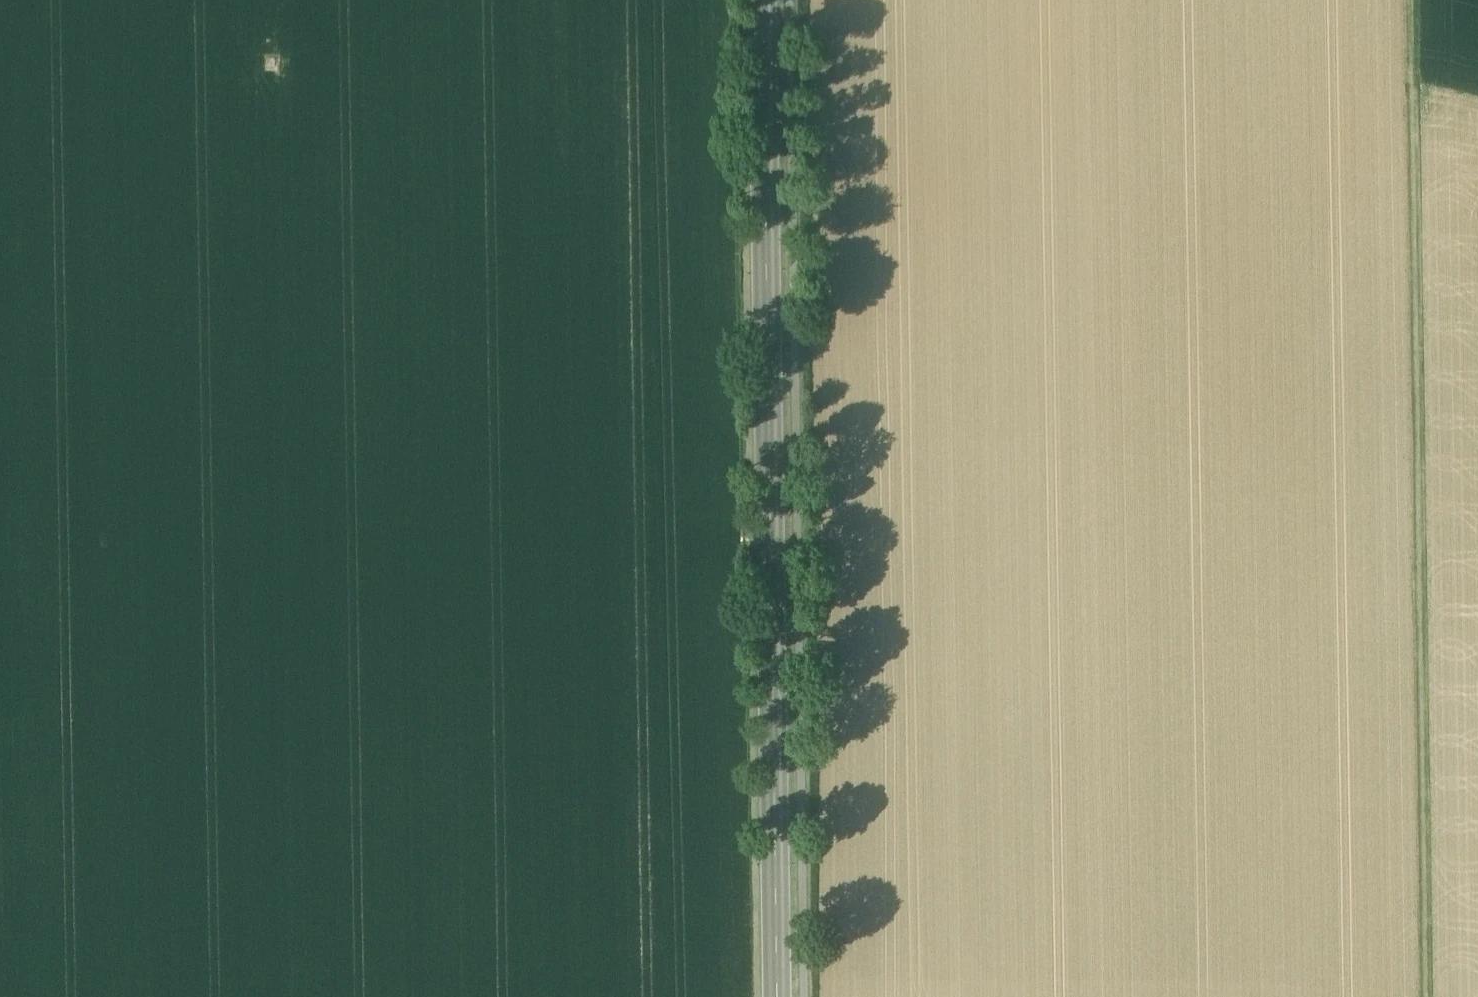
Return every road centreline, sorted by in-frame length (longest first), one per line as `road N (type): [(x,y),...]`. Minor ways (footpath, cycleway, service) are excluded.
road 1 (track): [(1423,996),(1409,0)]
road 2 (tertiary): [(765,0),(776,996)]

